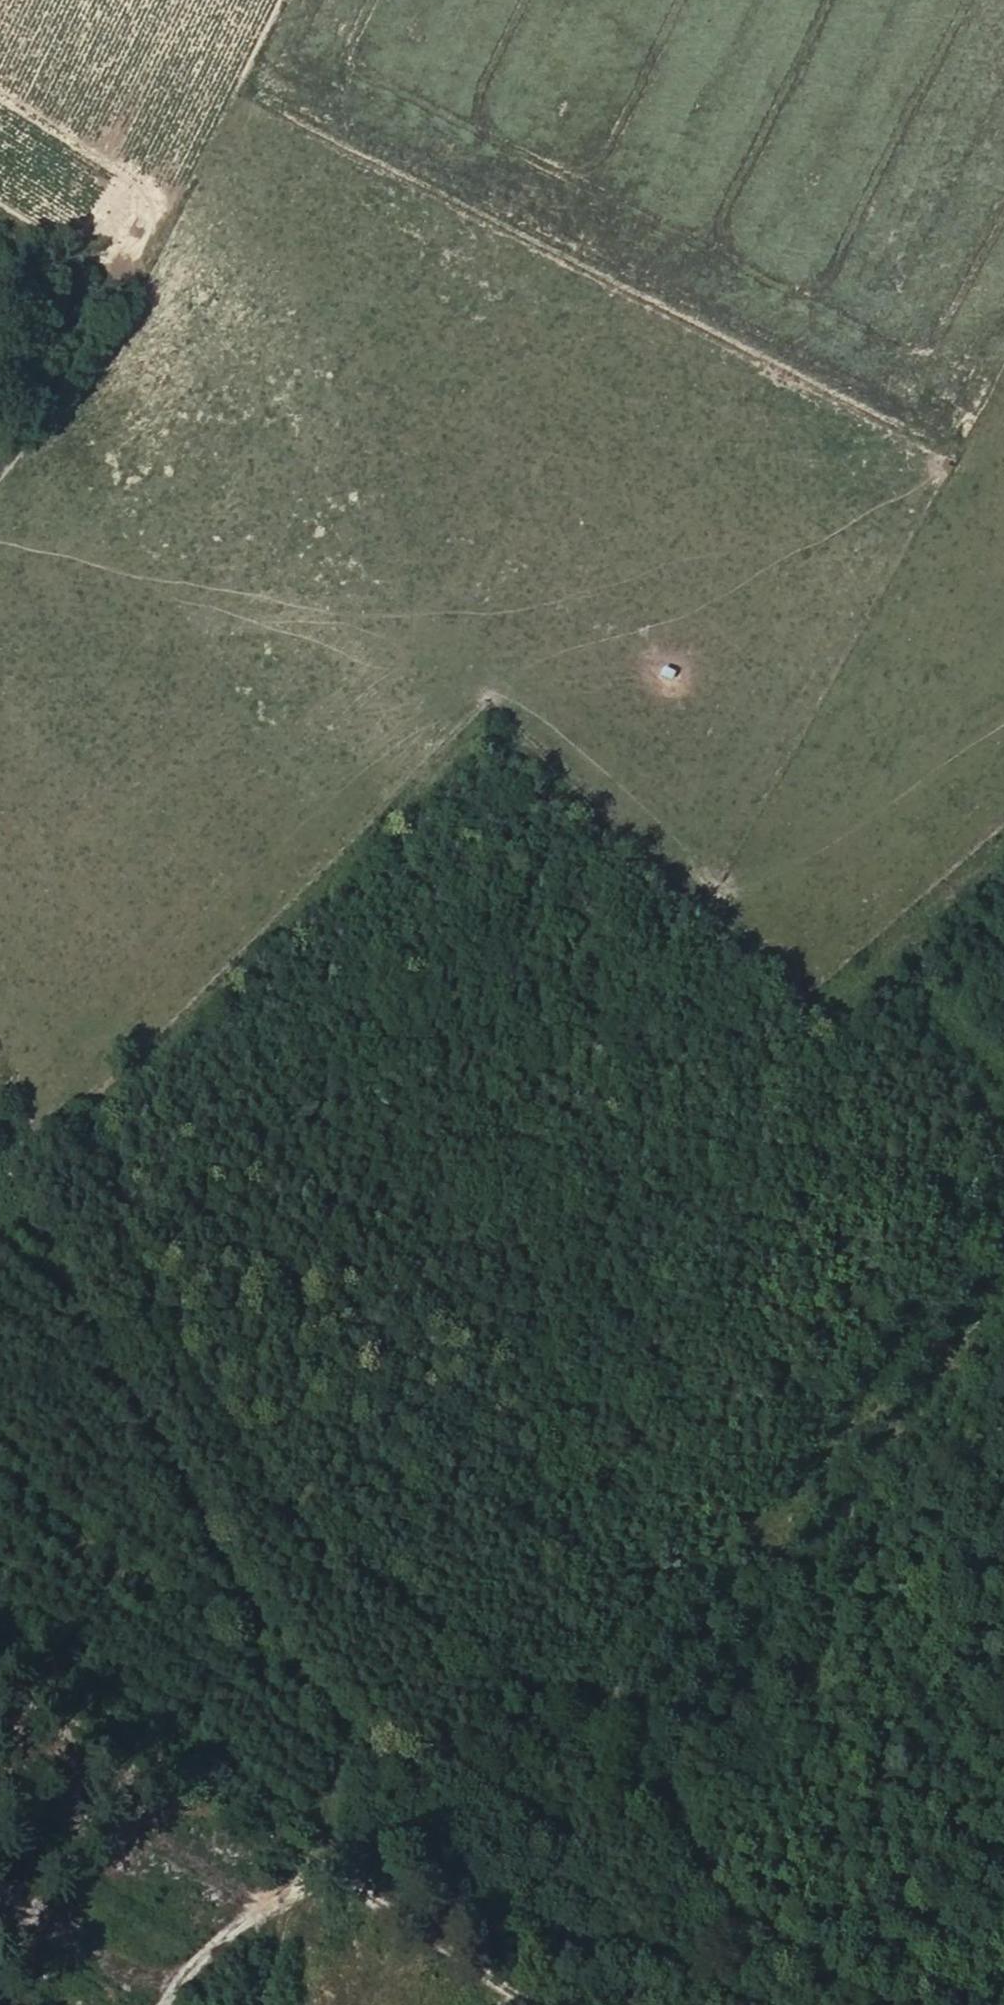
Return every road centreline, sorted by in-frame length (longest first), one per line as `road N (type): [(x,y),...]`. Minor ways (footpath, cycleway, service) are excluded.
road 1 (track): [(530,2004),(0,1633)]

